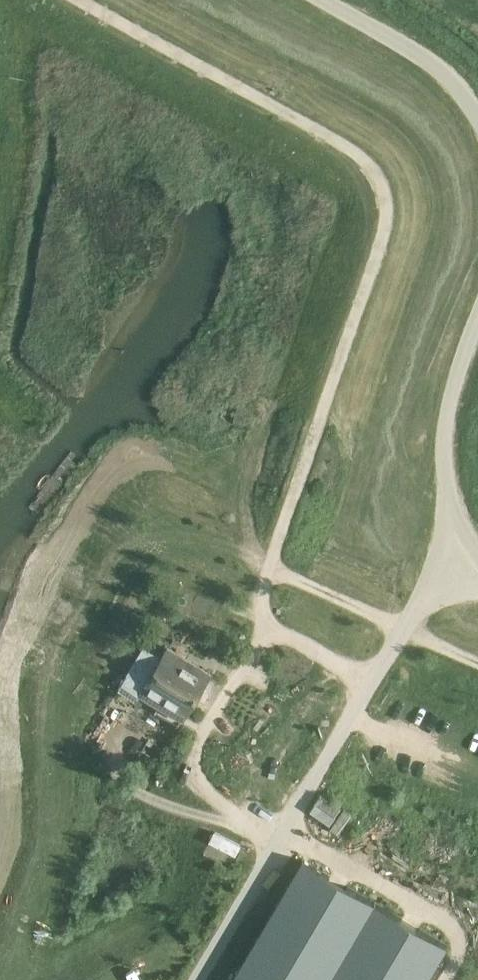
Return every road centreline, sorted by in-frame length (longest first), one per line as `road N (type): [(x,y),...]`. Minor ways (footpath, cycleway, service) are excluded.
road 1 (track): [(79,0),(359,156),(387,186),(362,299),(264,591),(273,630)]
road 2 (track): [(135,724),(117,756),(121,786),(211,820),(233,814),(195,773),(199,742),(273,630),(371,680),(460,565)]
road 3 (unclassified): [(477,576),(460,565),(448,413),(477,327)]
road 4 (track): [(233,814),(278,841),(371,680)]
road 5 (unclassified): [(477,114),(464,87),(313,0)]
road 6 (track): [(278,841),(196,979)]

